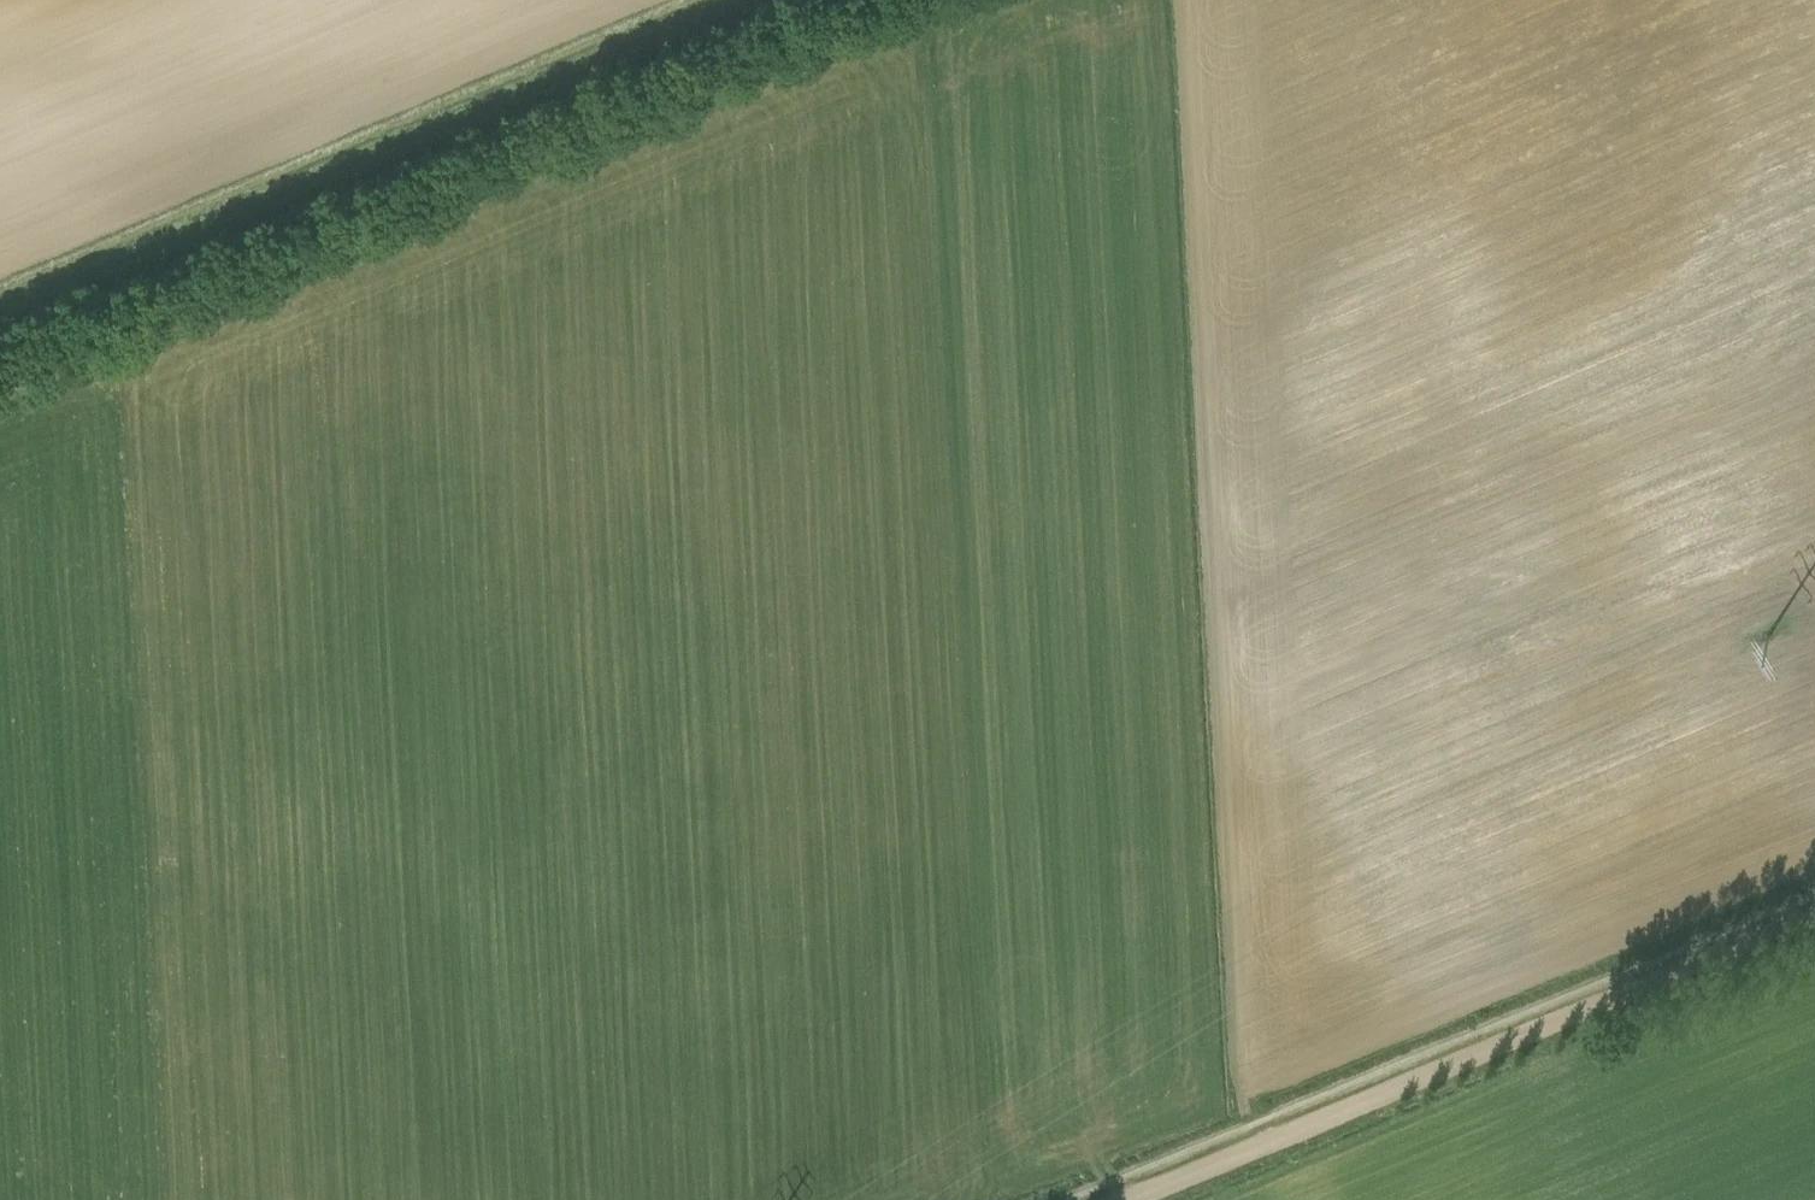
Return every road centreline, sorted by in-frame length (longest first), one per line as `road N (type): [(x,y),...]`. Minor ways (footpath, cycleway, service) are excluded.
road 1 (track): [(1128,1199),(1814,918)]

